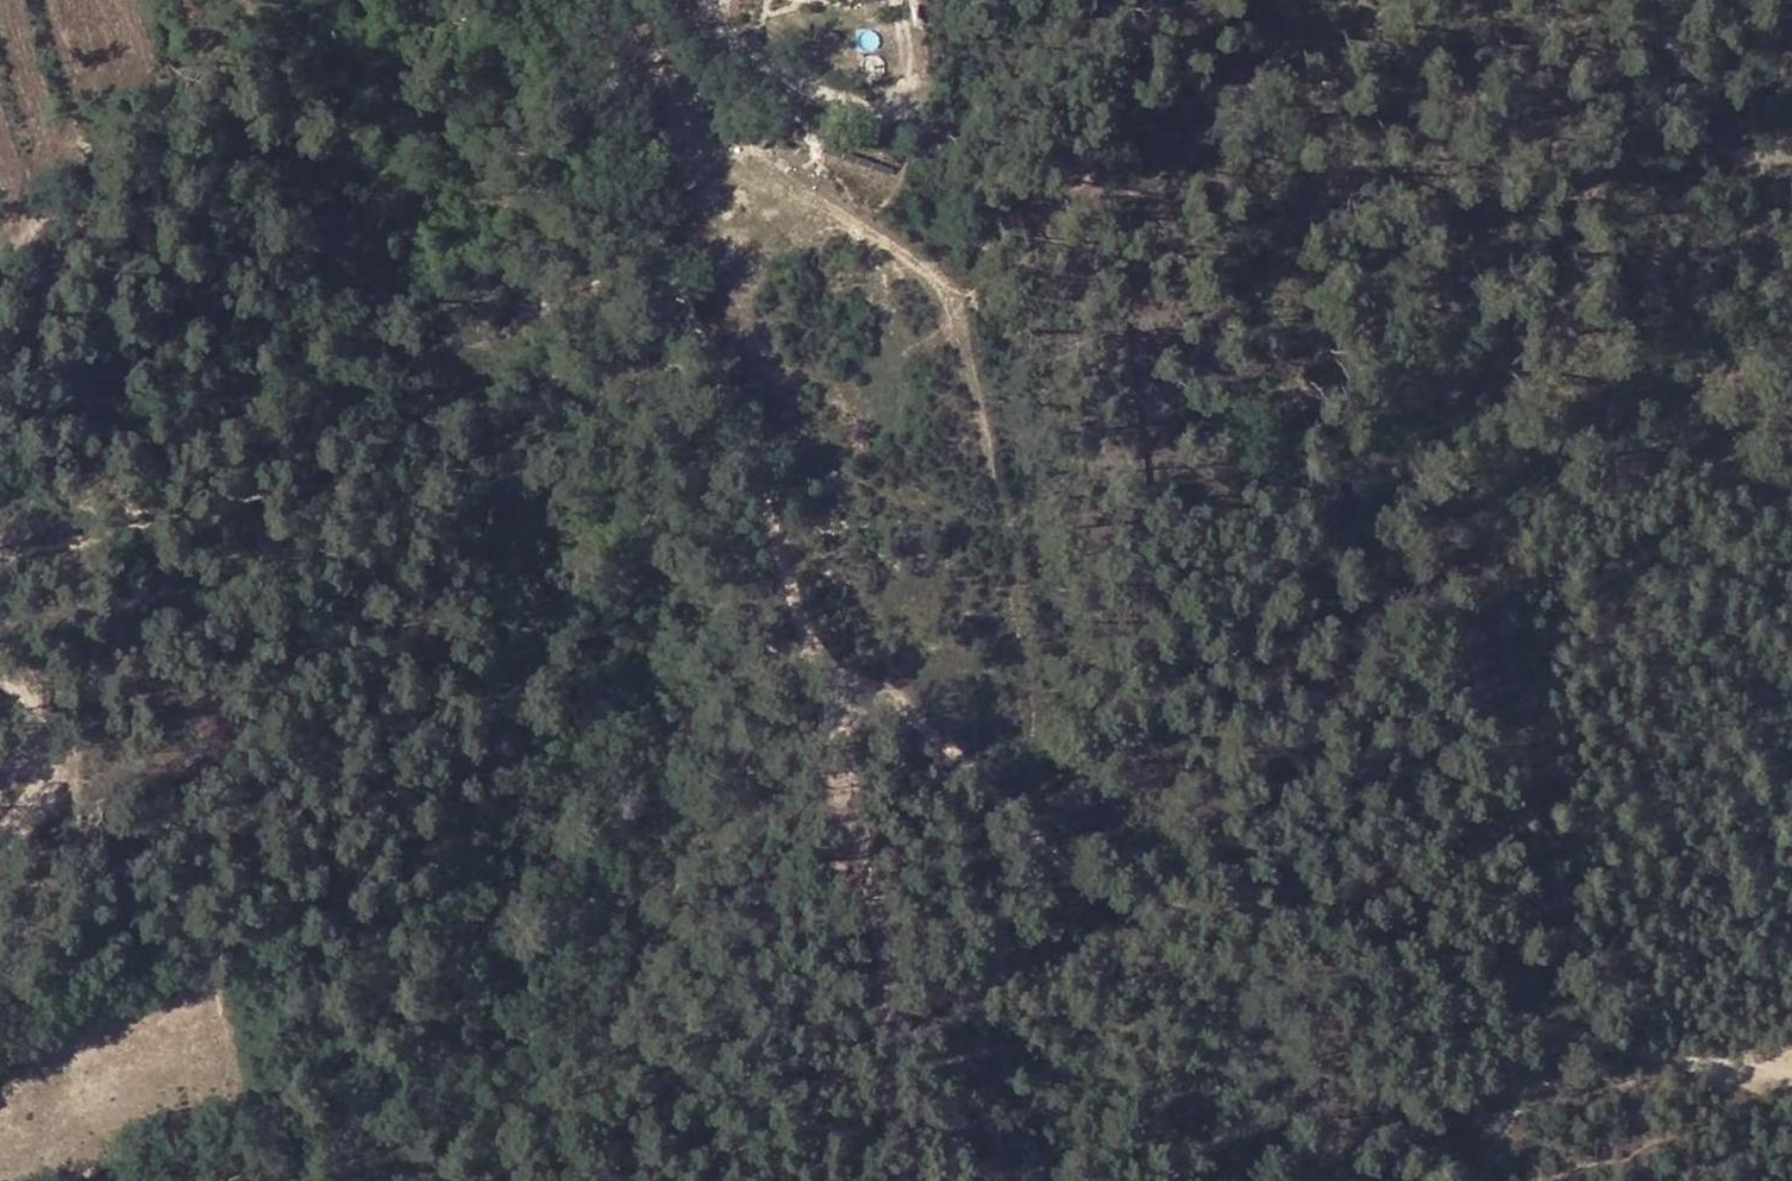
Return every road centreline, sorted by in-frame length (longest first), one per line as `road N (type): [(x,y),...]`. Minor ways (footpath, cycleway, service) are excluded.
road 1 (track): [(592,0),(697,316),(783,526),(827,724)]
road 2 (track): [(827,724),(842,859),(874,970),(898,1180)]
road 3 (track): [(0,833),(38,787),(48,755),(49,690),(0,639)]

